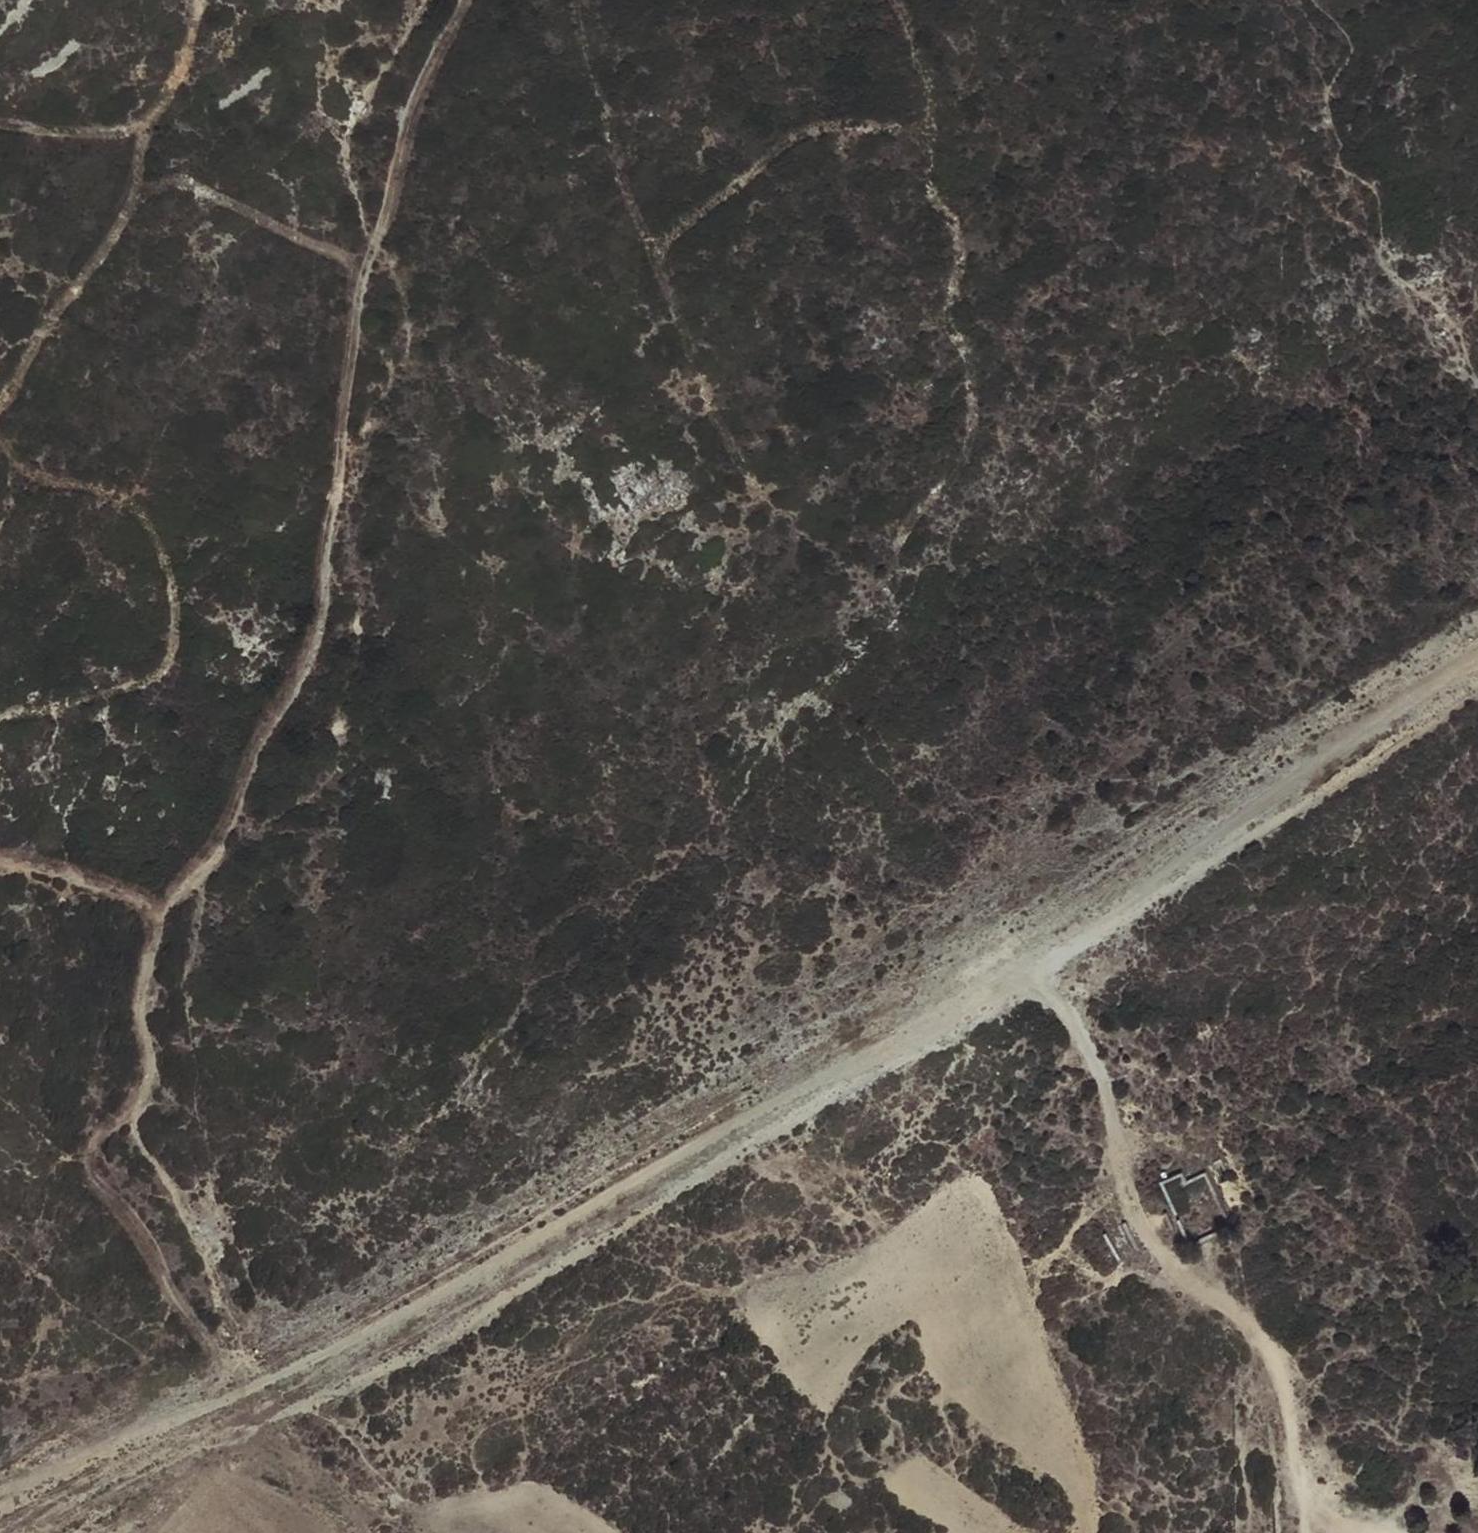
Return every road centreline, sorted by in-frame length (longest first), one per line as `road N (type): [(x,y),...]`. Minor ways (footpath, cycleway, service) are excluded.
road 1 (track): [(1330,1532),(1310,1498),(1285,1373),(1251,1325),(1186,1281),(1149,1237),(1100,1082),(1027,959)]
road 2 (track): [(0,863),(59,864),(155,912),(143,1024),(151,1153),(259,1380)]

